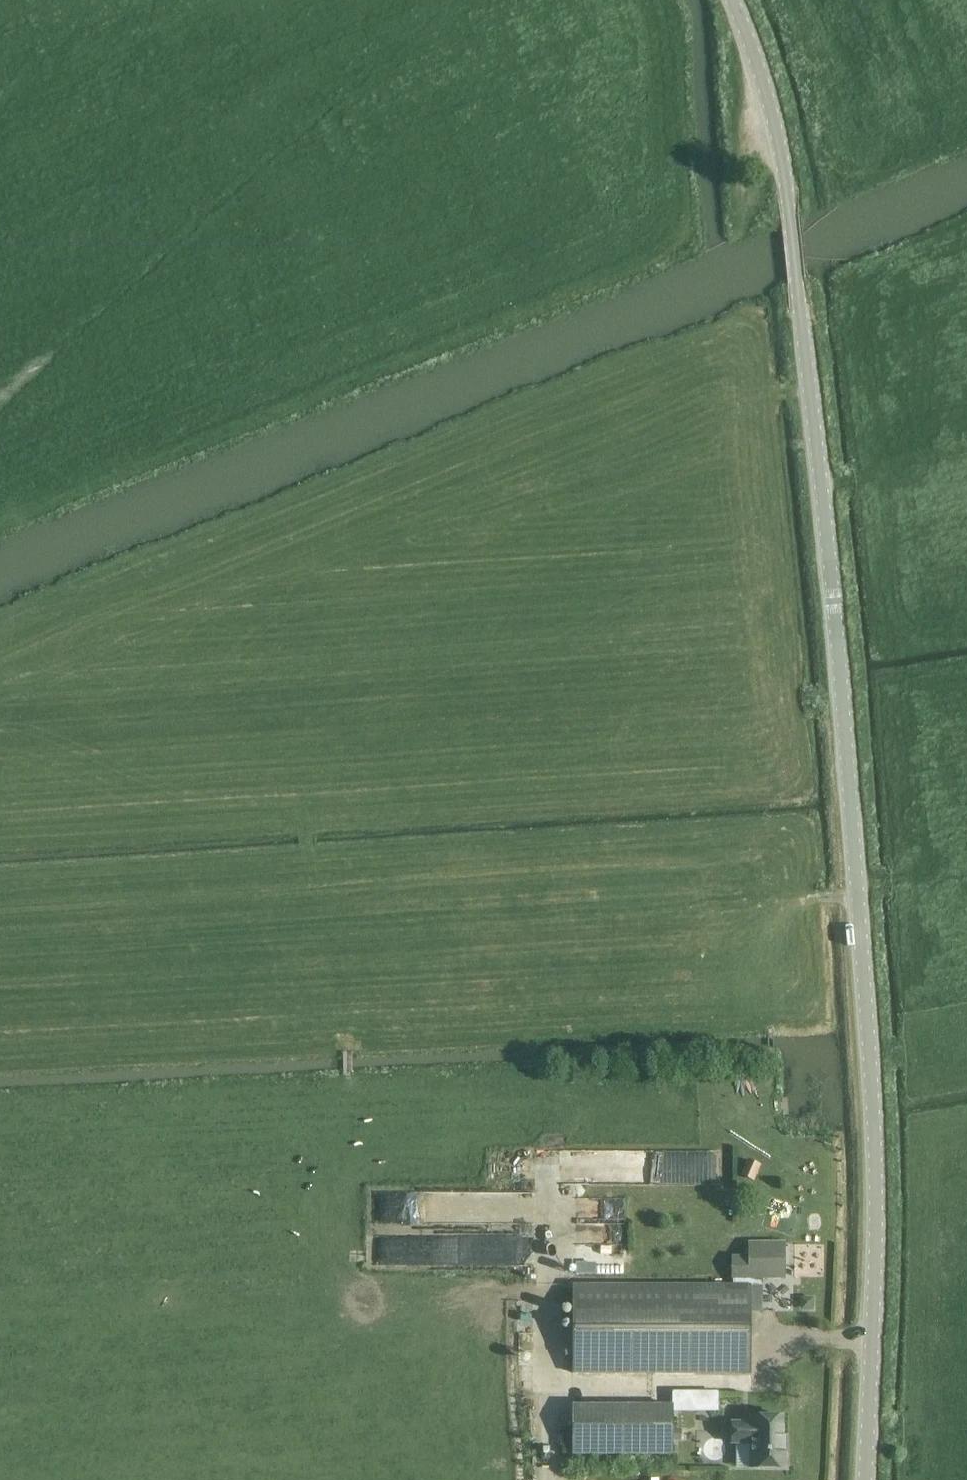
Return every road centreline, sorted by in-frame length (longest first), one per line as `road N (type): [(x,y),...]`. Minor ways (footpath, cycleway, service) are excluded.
road 1 (unclassified): [(865,1479),(875,1152),(832,602),(779,139),(732,0)]

